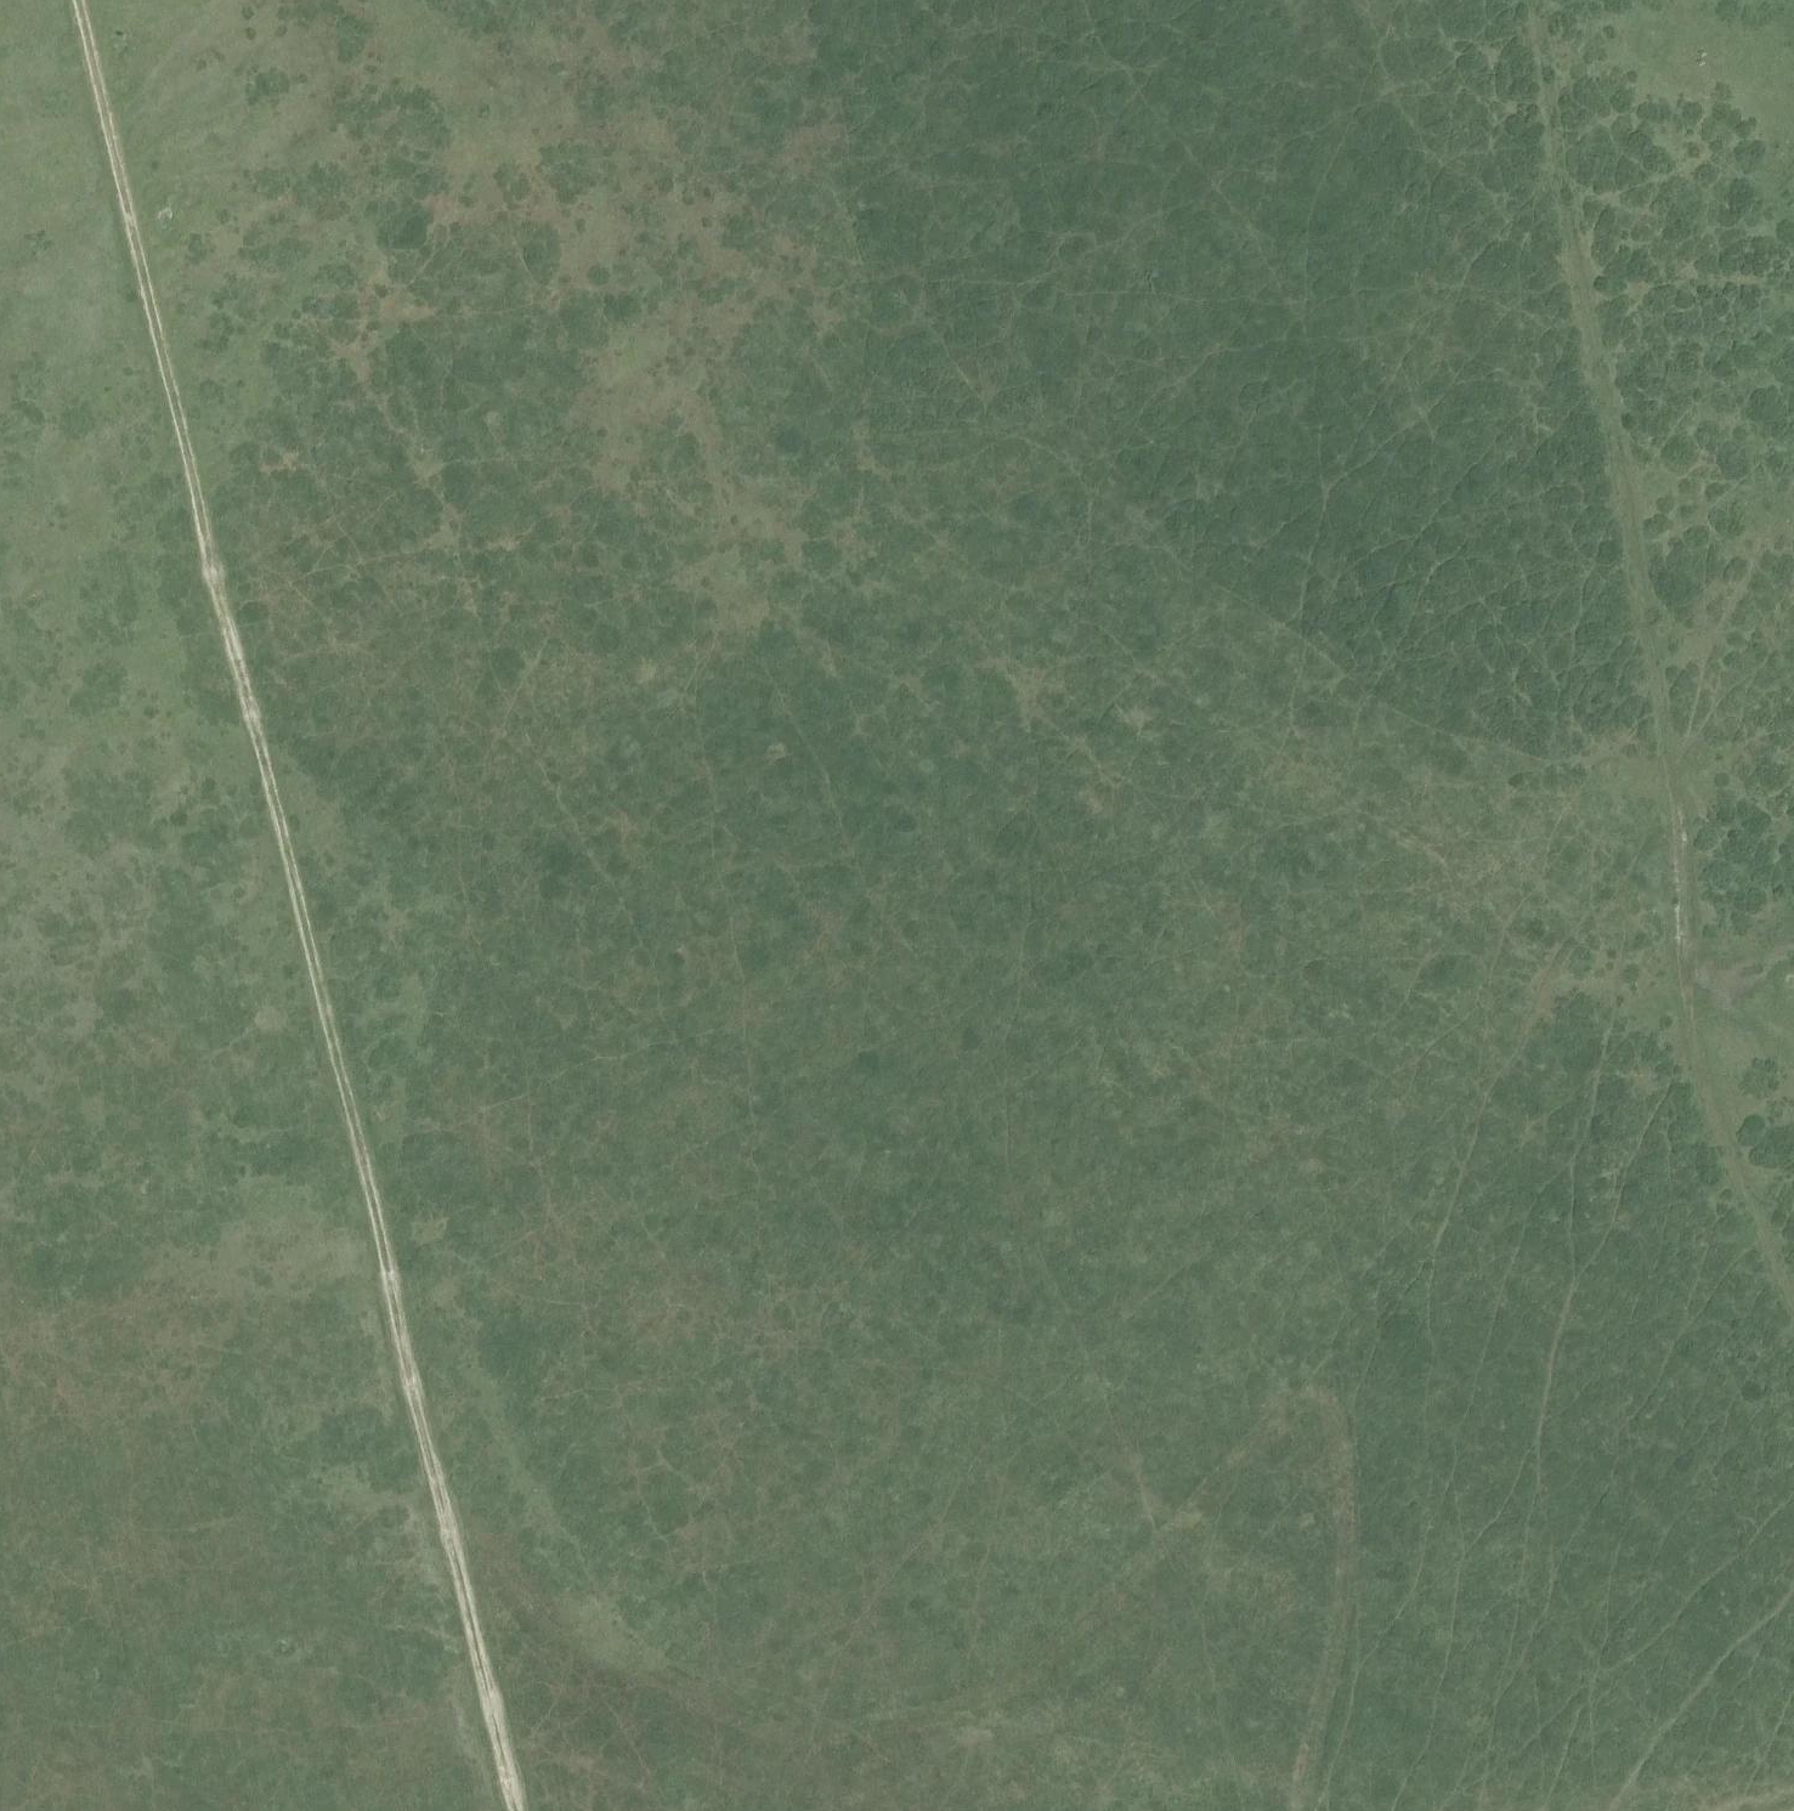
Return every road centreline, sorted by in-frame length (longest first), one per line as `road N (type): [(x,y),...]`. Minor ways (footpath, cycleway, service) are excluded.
road 1 (track): [(519,1810),(73,0)]
road 2 (track): [(1793,1298),(1718,1118),(1687,984),(1668,745),(1550,160),(1532,0)]

